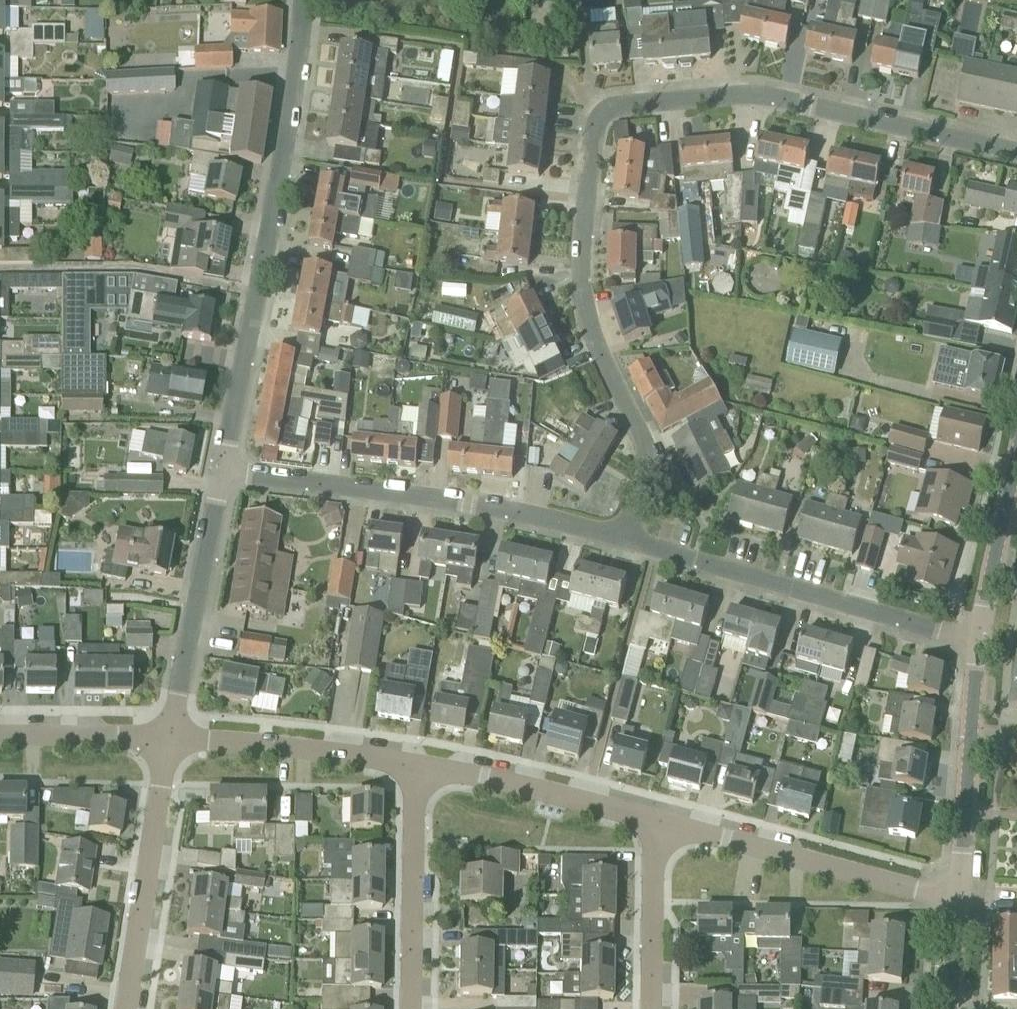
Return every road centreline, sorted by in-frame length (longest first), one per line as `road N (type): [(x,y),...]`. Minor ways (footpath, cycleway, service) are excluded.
road 1 (residential): [(623,539),(646,470),(636,426),(590,330),(580,270),(602,113),(621,104),(776,99),(1016,153)]
road 2 (residential): [(222,472),(303,0)]
road 3 (residential): [(623,539),(545,518),(222,472)]
road 4 (residential): [(976,642),(623,539)]
road 5 (residential): [(958,899),(657,822)]
road 6 (residential): [(128,1008),(167,734)]
road 7 (residential): [(167,734),(222,472)]
road 8 (unclassified): [(958,899),(976,642)]
road 9 (residential): [(415,763),(167,734)]
road 10 (residential): [(657,822),(415,763)]
road 11 (residential): [(410,1008),(415,763)]
road 12 (unclassified): [(976,642),(1016,459)]
road 13 (residential): [(651,1008),(657,822)]
road 14 (residential): [(167,734),(0,733)]

